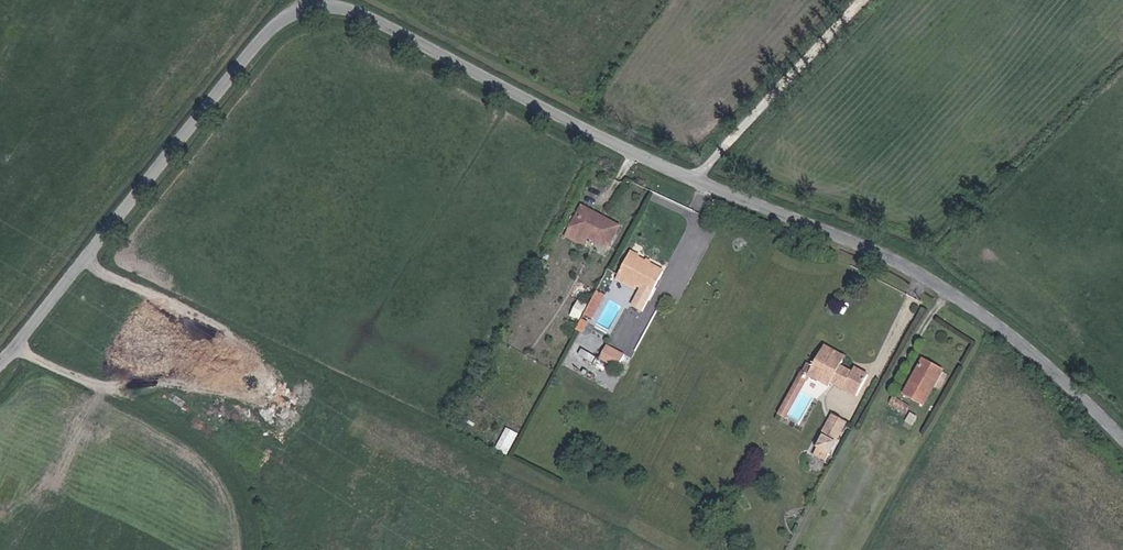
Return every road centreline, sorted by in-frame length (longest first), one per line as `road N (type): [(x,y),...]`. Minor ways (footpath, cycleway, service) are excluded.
road 1 (residential): [(1122,445),(1027,351),(918,276),(329,4),(296,17),(35,344),(0,375)]
road 2 (track): [(96,267),(693,549)]
road 3 (track): [(21,357),(176,424),(234,471),(262,531),(256,549)]

